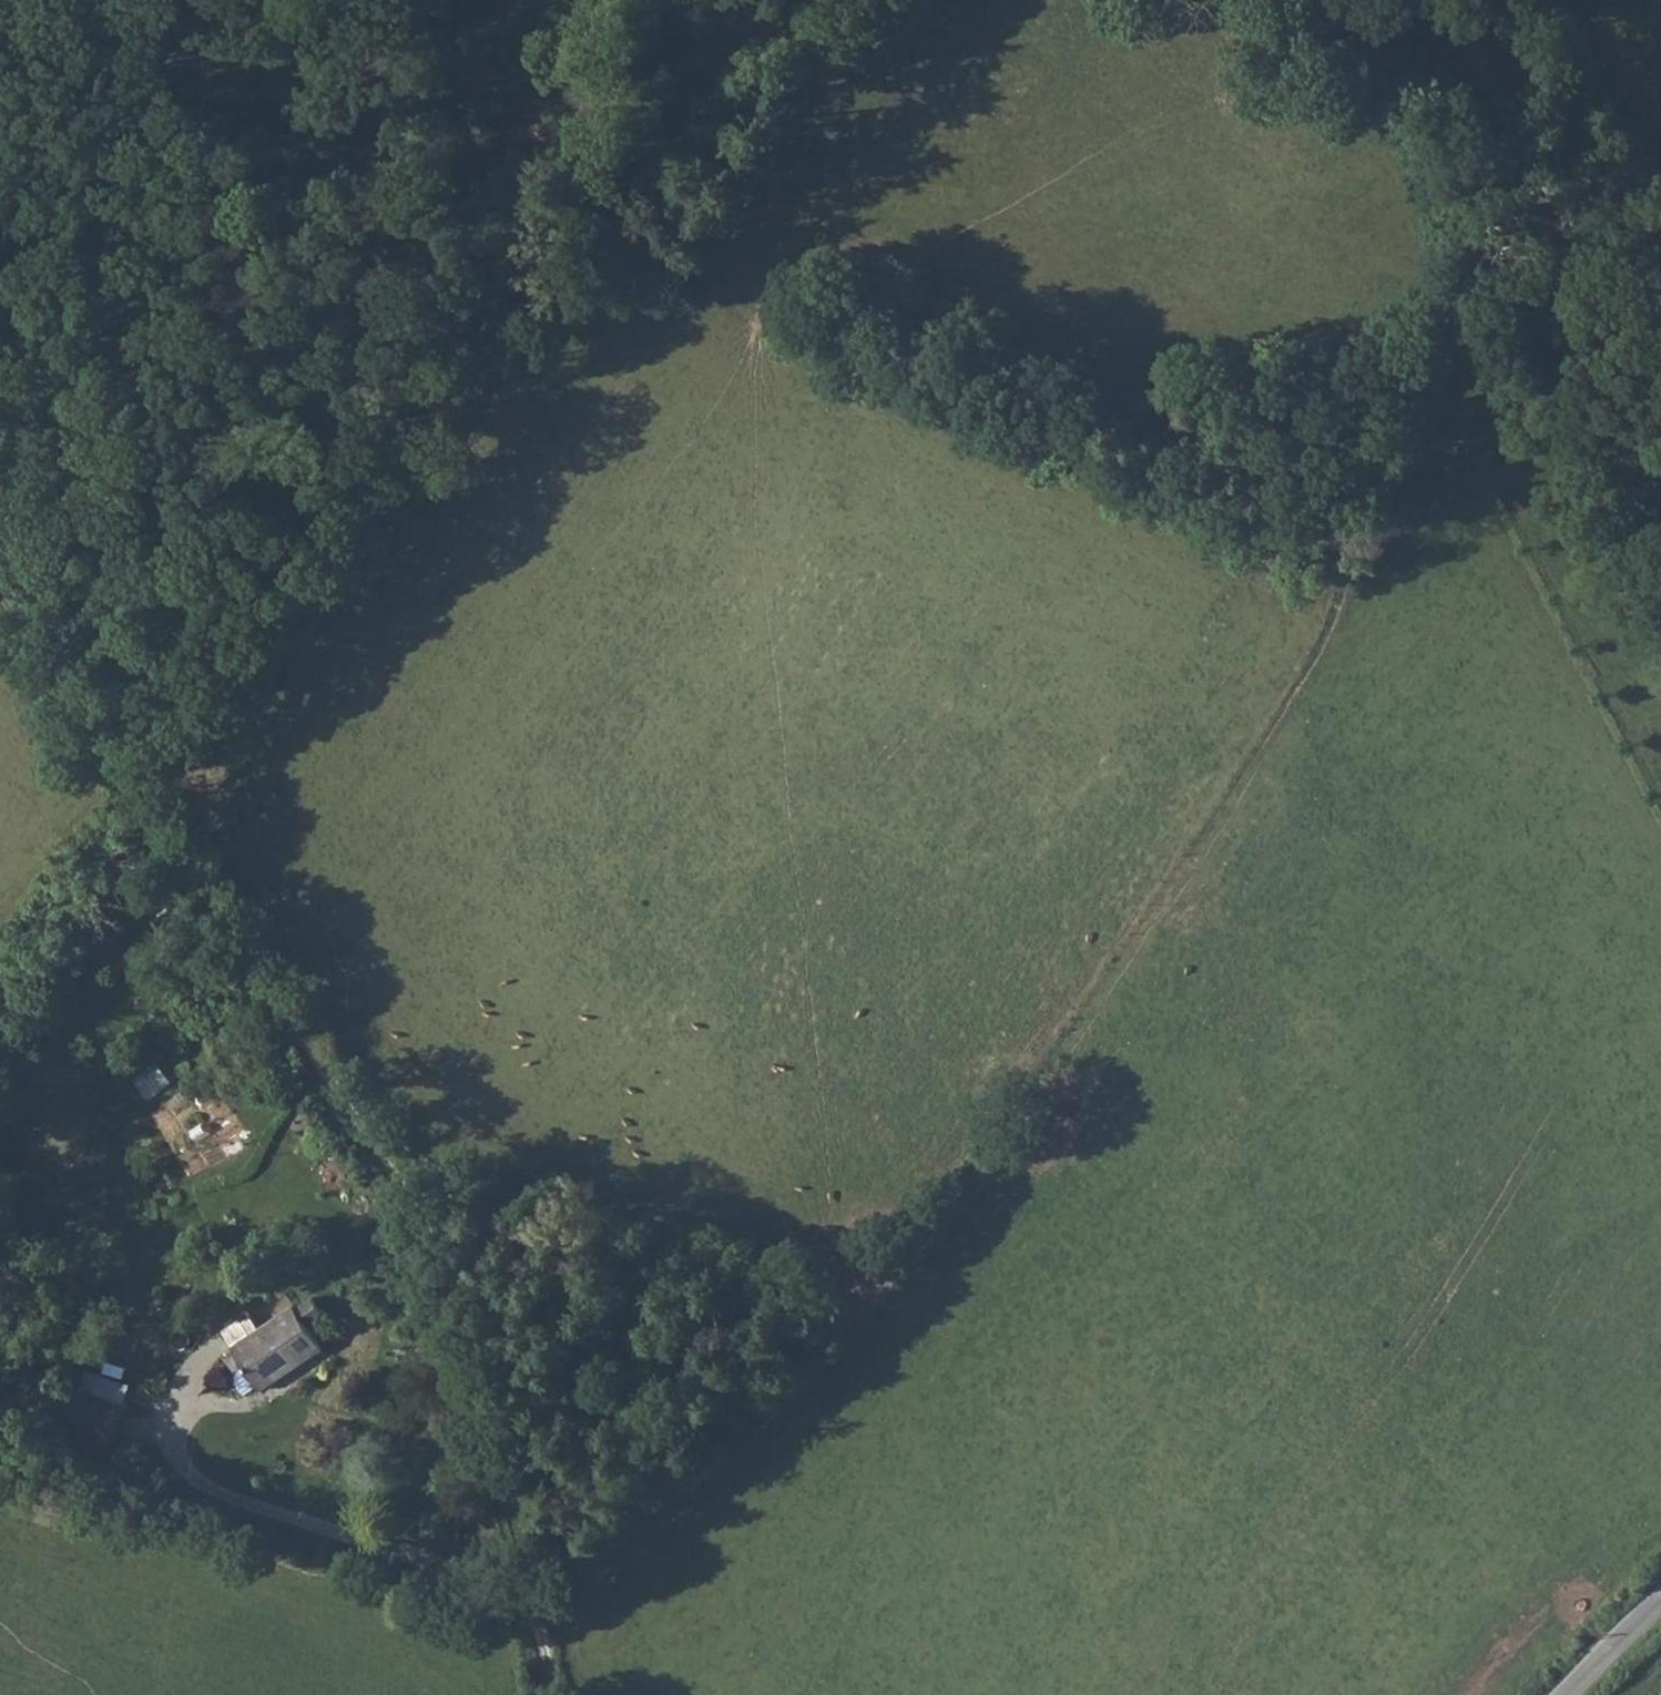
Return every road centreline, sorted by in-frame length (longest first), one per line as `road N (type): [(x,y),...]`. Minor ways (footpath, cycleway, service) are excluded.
road 1 (track): [(545,1694),(480,1399),(374,1142),(0,565)]
road 2 (residential): [(1467,0),(1660,367)]
road 3 (unclassified): [(1571,1694),(1660,1604)]

